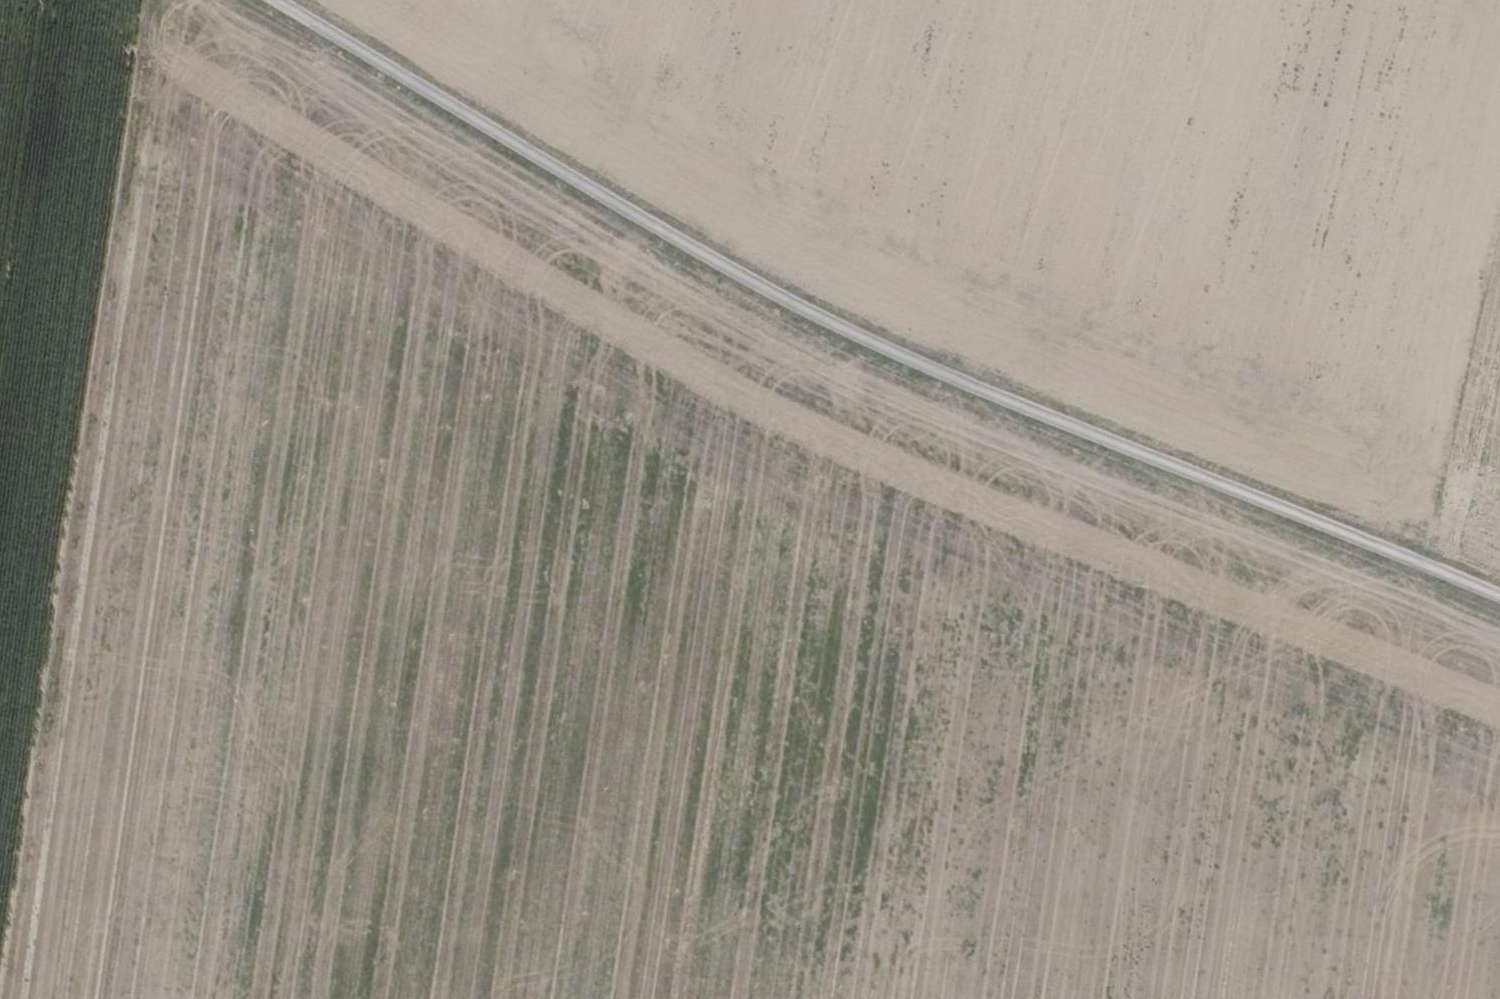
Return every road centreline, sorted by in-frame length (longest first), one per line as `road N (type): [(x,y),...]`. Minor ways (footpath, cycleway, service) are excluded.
road 1 (unclassified): [(265,0),(800,314),(1499,600)]

